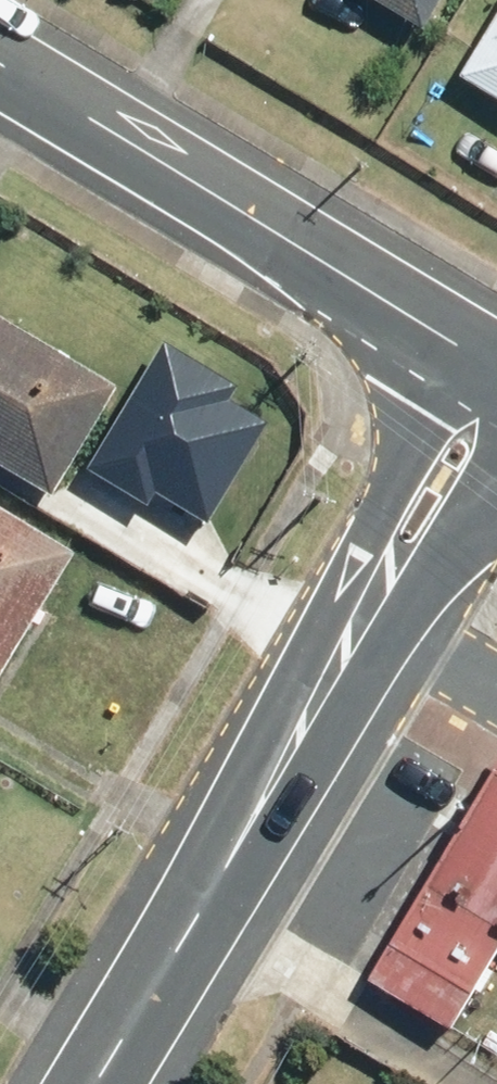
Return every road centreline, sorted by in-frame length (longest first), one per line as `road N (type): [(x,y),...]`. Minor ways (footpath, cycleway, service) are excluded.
road 1 (residential): [(0,69),(480,364)]
road 2 (tertiary): [(107,1083),(364,662)]
road 3 (tertiary): [(364,662),(353,590),(480,364)]
road 4 (tertiary): [(496,485),(420,619),(364,662)]

